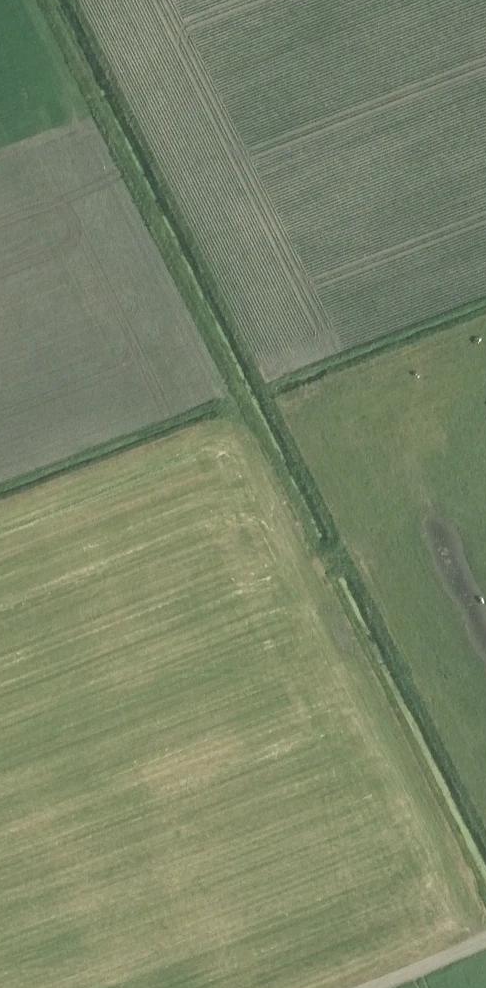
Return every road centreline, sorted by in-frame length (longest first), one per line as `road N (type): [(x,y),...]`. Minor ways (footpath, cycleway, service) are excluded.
road 1 (track): [(352,987),(485,935)]

